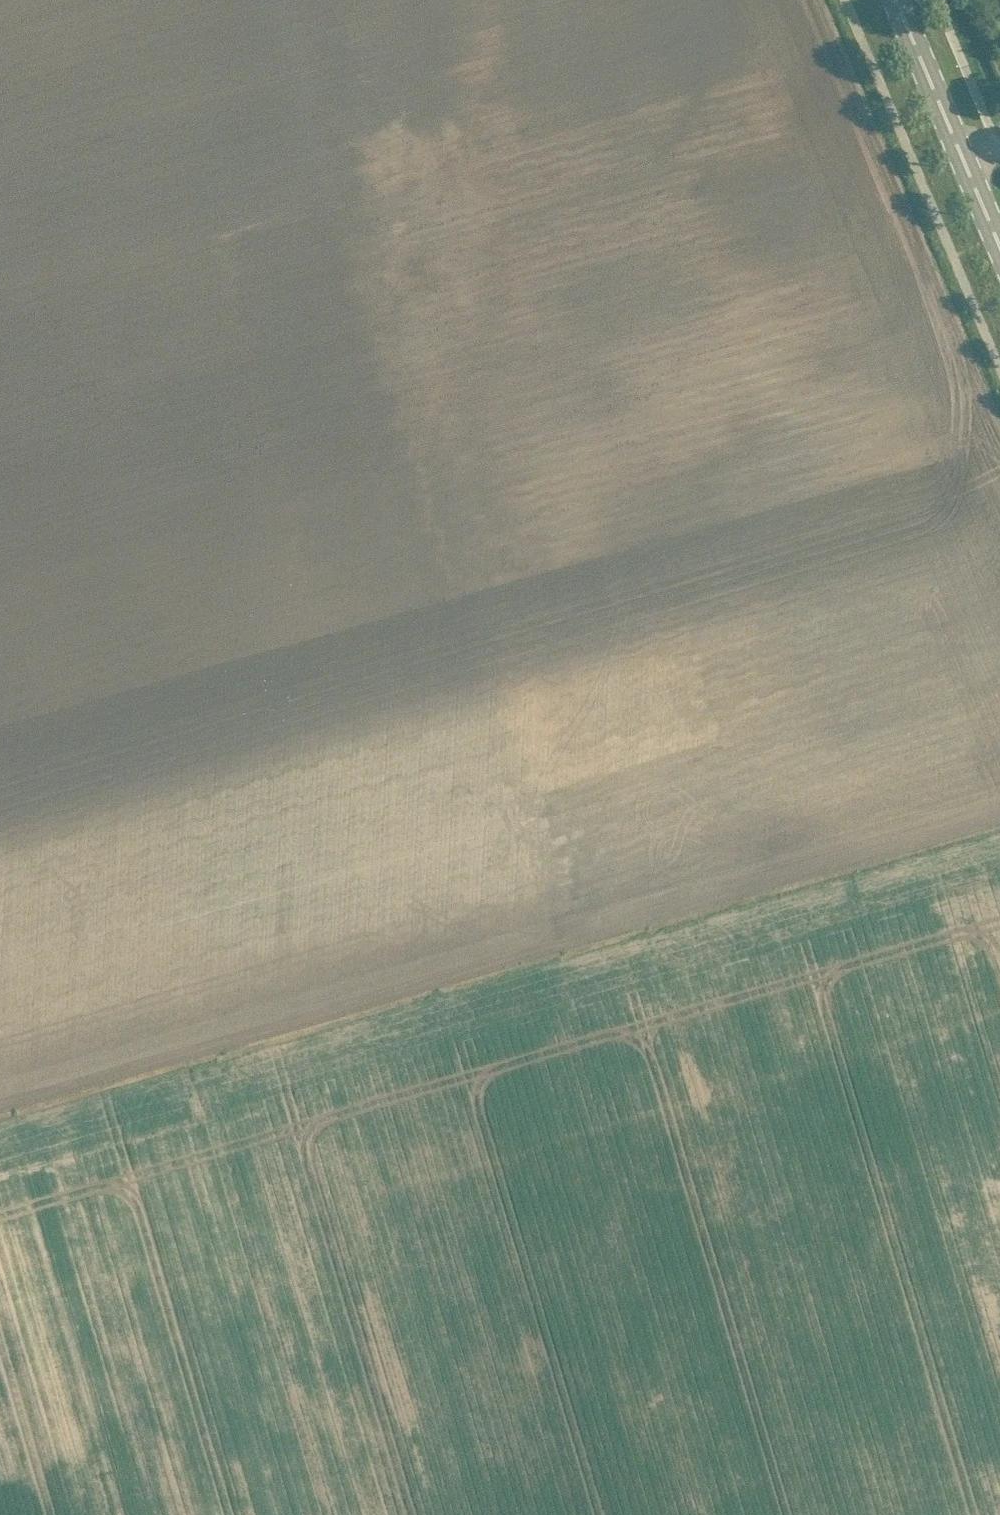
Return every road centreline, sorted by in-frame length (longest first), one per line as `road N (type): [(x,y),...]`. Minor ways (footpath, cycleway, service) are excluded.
road 1 (primary): [(999,246),(896,0)]

